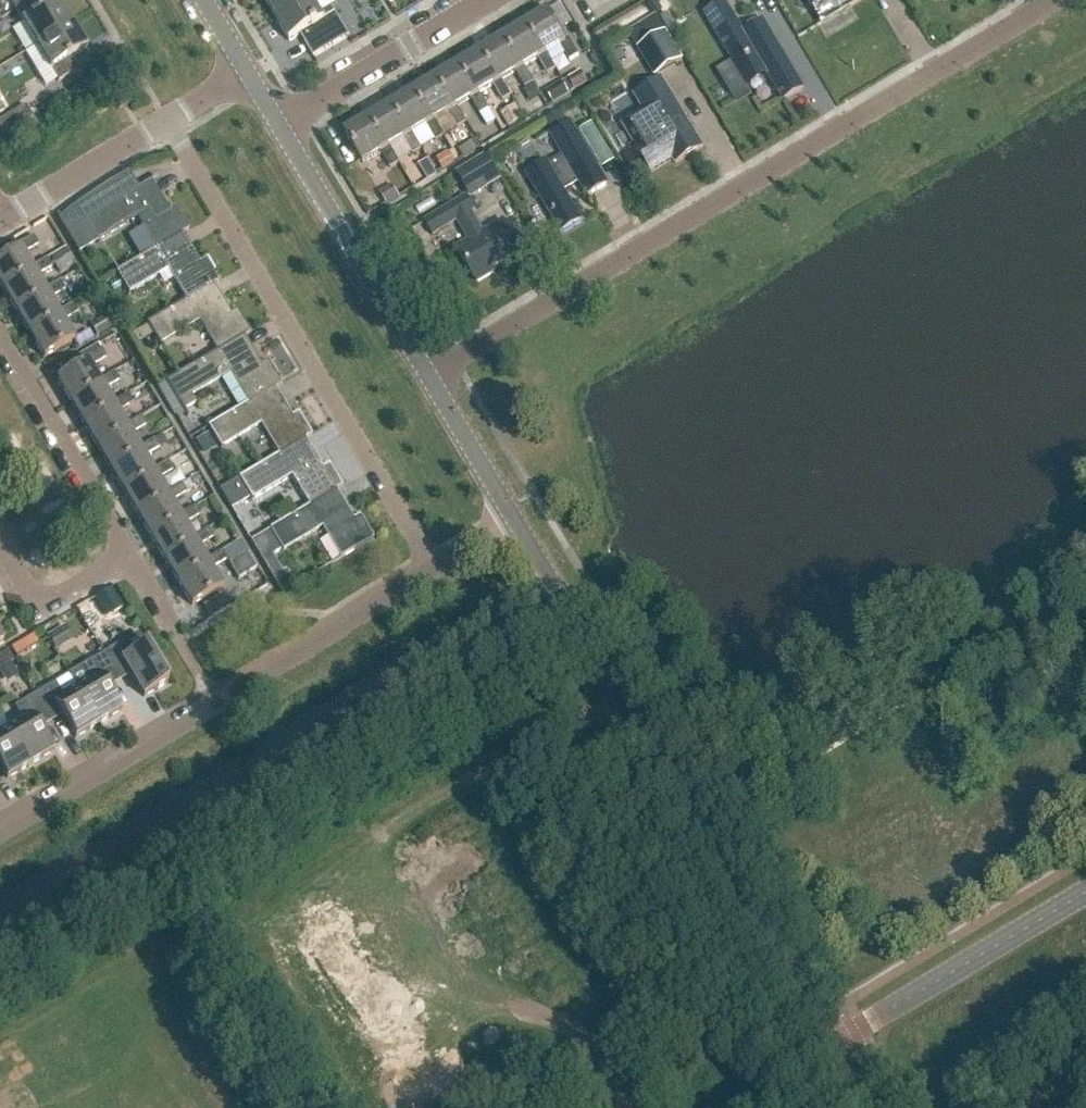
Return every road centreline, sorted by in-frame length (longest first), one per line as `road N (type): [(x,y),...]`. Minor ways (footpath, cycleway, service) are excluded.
road 1 (residential): [(429,379),(1044,0)]
road 2 (unclassified): [(834,1042),(812,1020),(514,522)]
road 3 (residential): [(434,570),(167,123)]
road 4 (residential): [(0,829),(434,570)]
road 5 (residential): [(0,328),(131,553),(40,610),(0,541)]
road 6 (unclassified): [(429,379),(279,127)]
road 7 (unclassified): [(834,1042),(1085,896)]
road 8 (residential): [(279,127),(486,0)]
road 9 (residential): [(7,217),(167,123)]
road 10 (unclassified): [(514,522),(429,379)]

